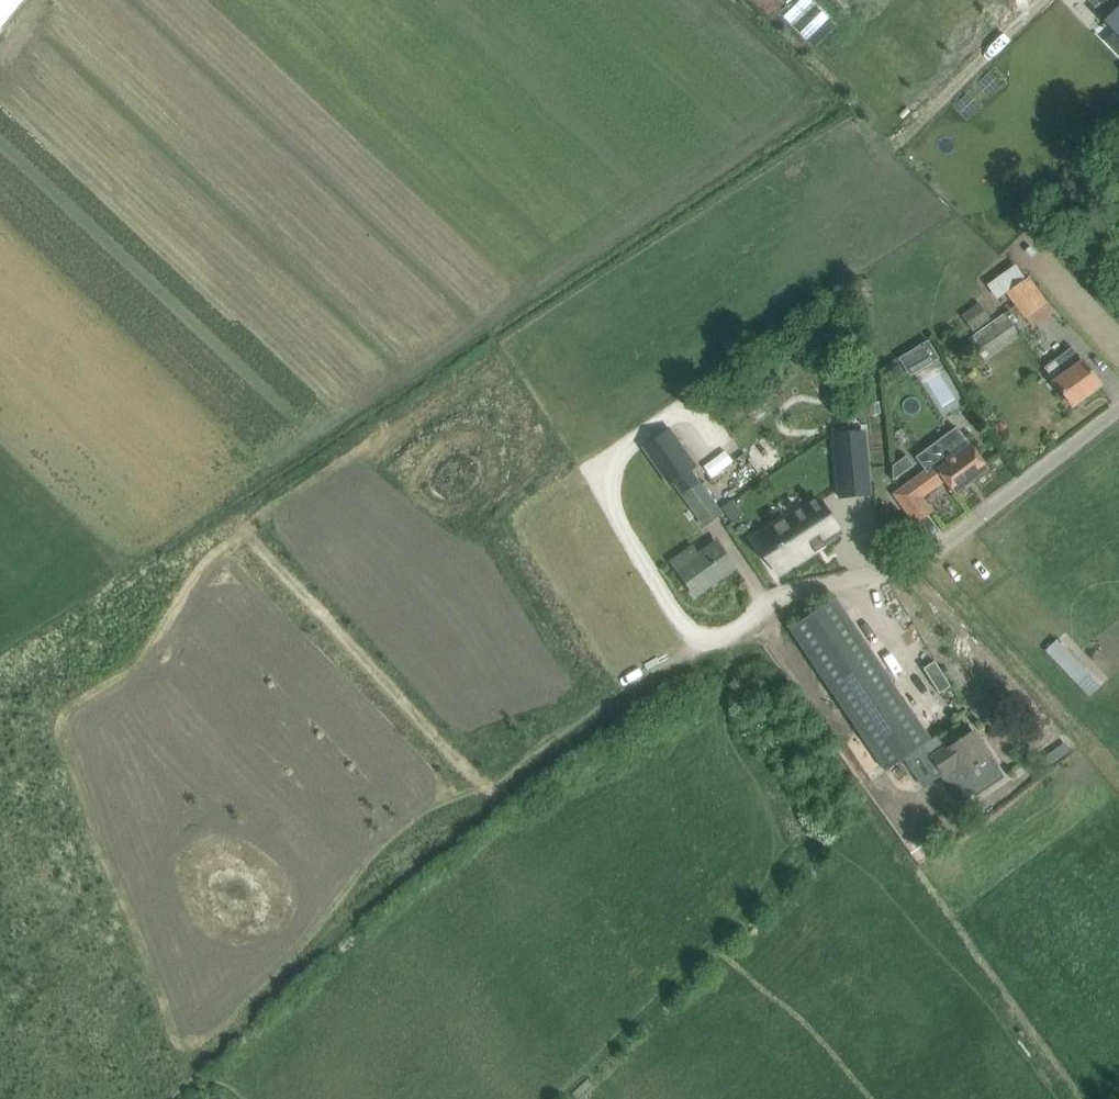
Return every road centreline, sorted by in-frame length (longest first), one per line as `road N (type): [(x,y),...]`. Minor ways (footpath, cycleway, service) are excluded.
road 1 (residential): [(761,613),(805,583),(889,572),(1118,417)]

